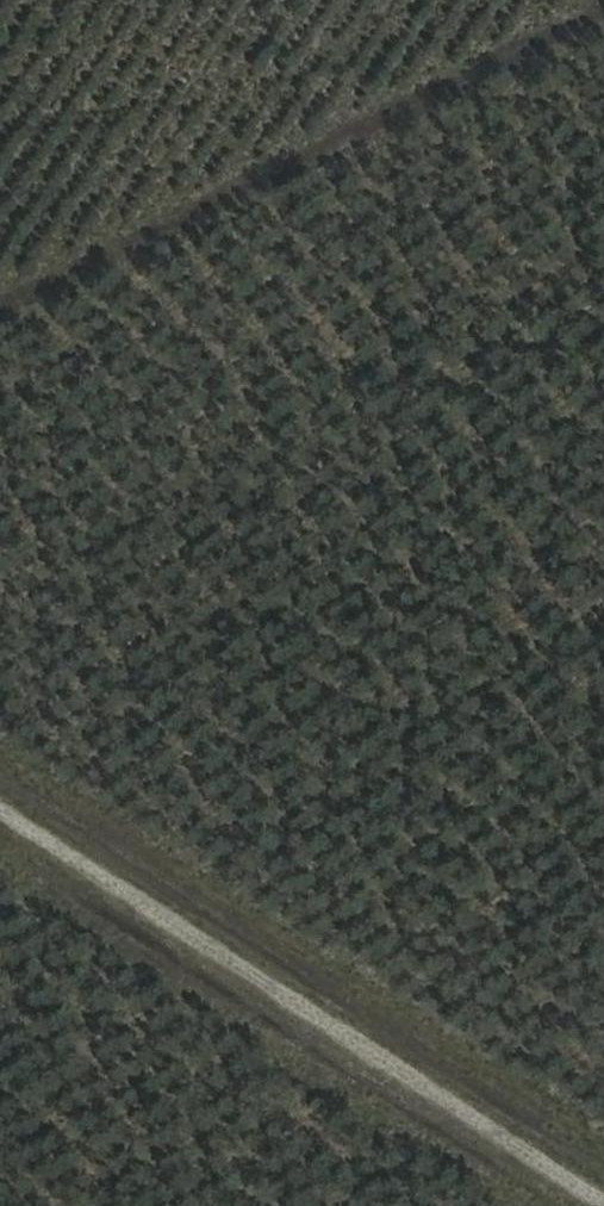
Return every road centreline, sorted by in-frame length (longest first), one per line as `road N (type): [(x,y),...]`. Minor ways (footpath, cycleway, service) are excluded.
road 1 (track): [(603,1201),(0,804)]

